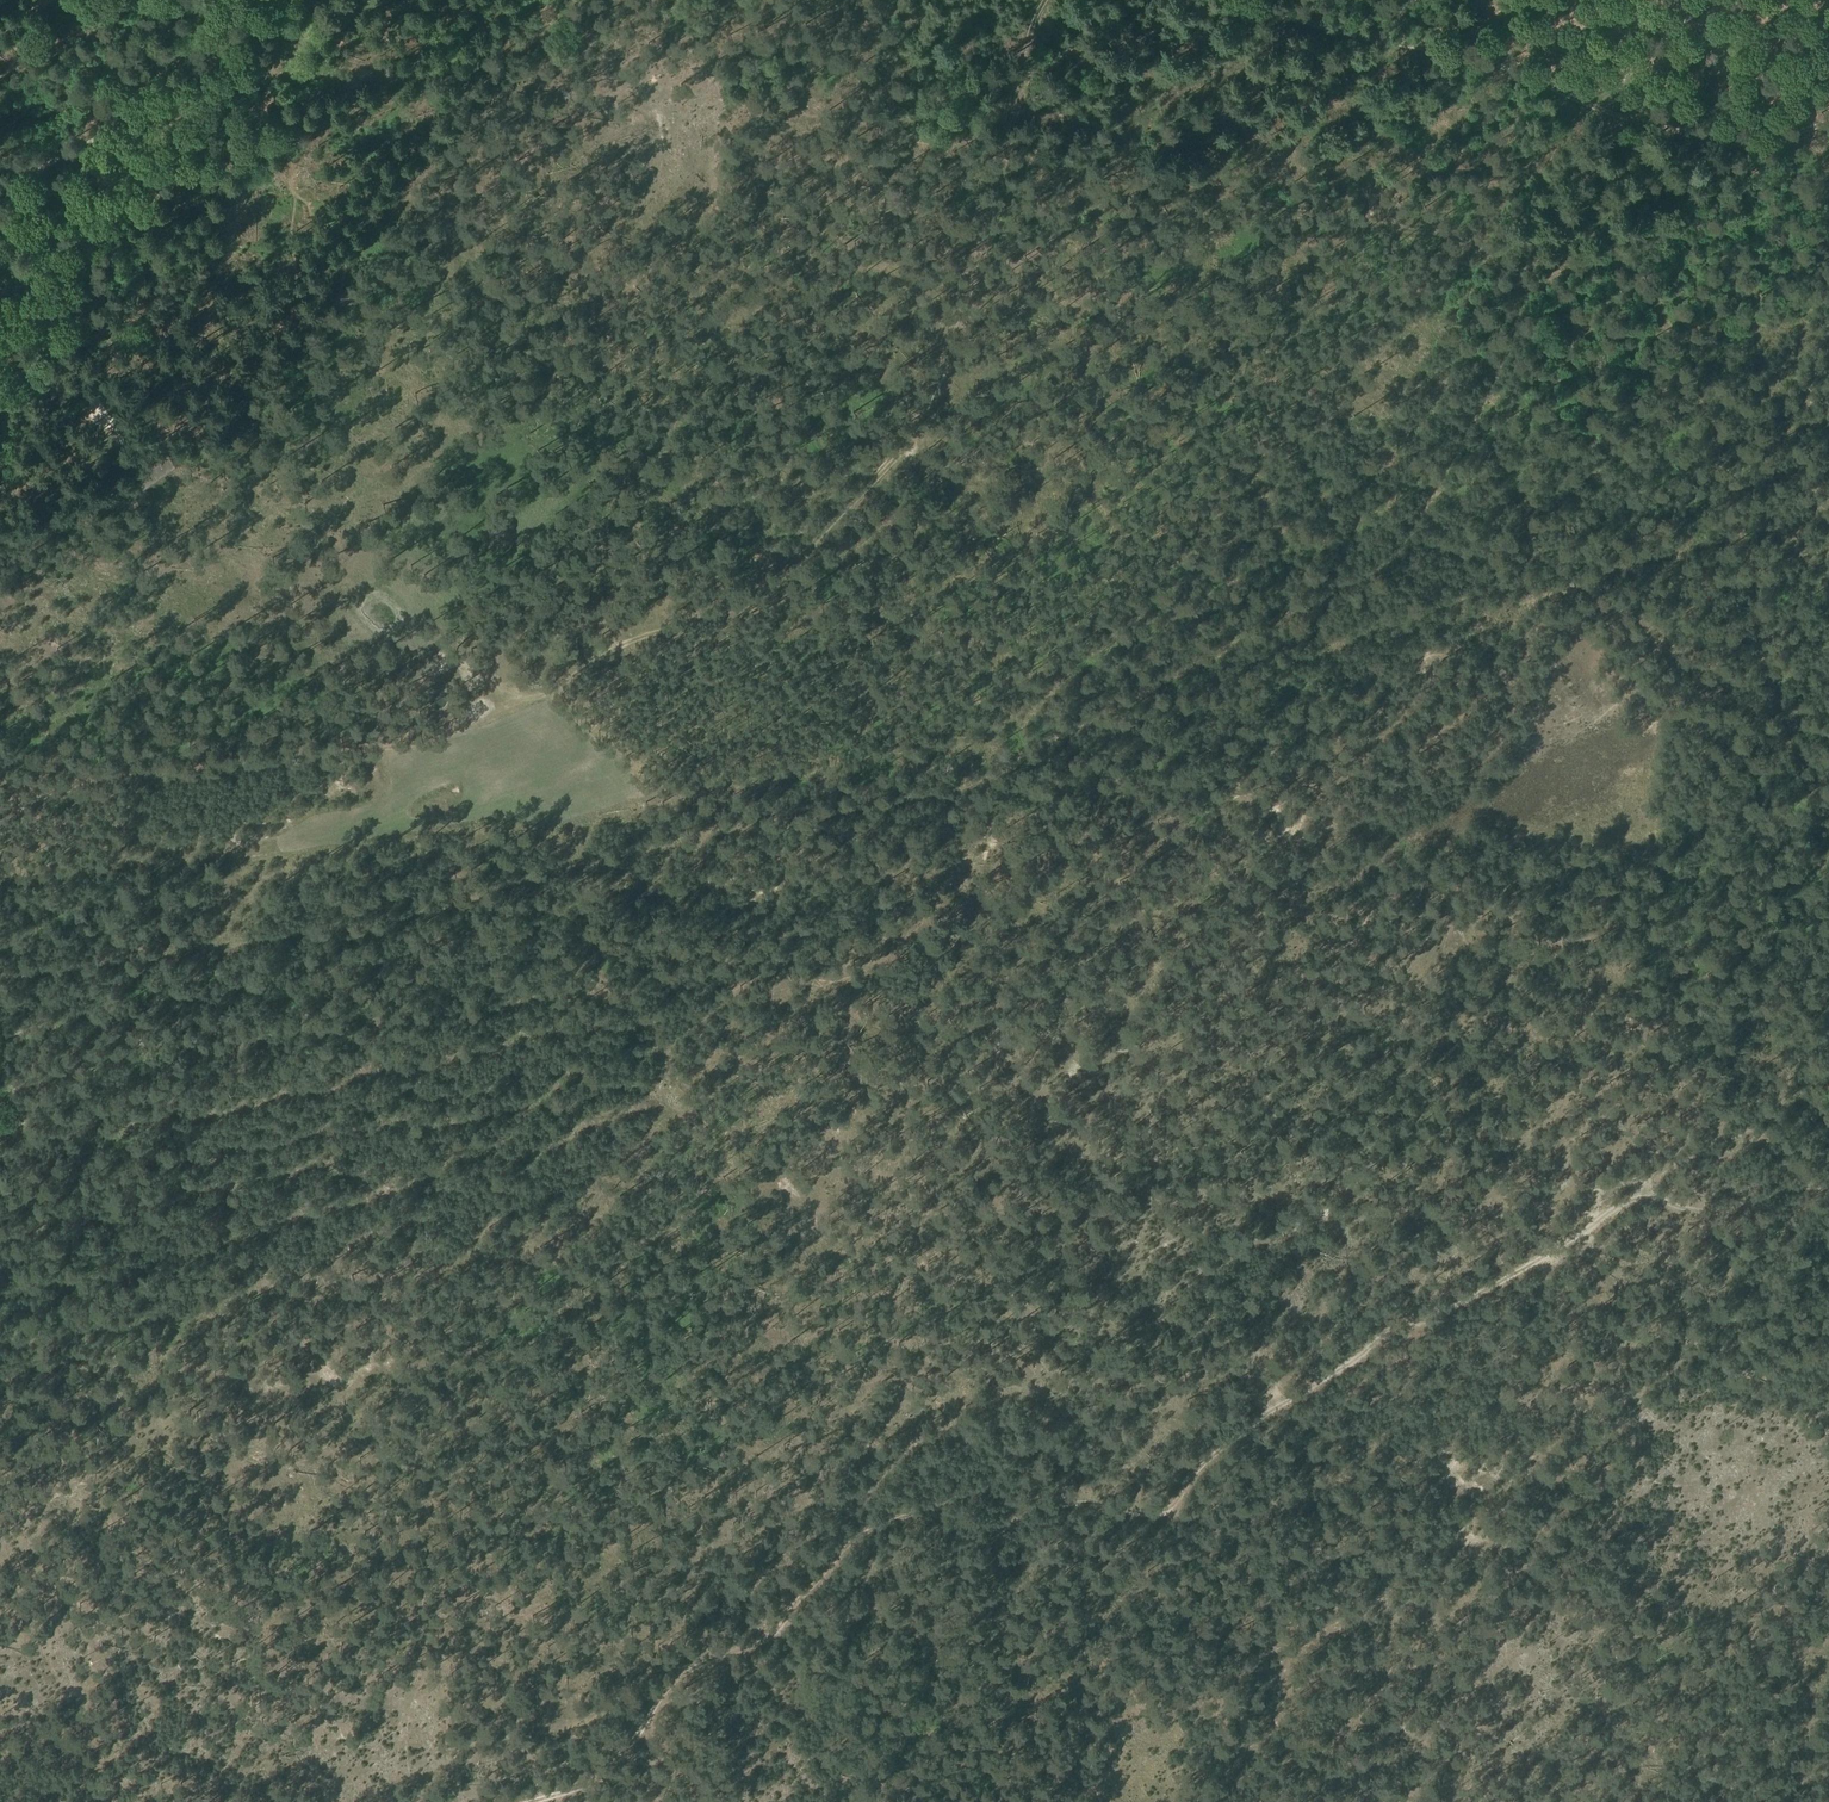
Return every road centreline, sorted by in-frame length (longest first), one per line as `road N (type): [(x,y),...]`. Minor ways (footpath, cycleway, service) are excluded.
road 1 (track): [(1214,0),(1499,66),(1603,120),(1714,136),(1781,134),(1828,120)]
road 2 (track): [(1712,0),(1585,113),(1460,247)]
road 3 (track): [(1047,0),(983,218)]

